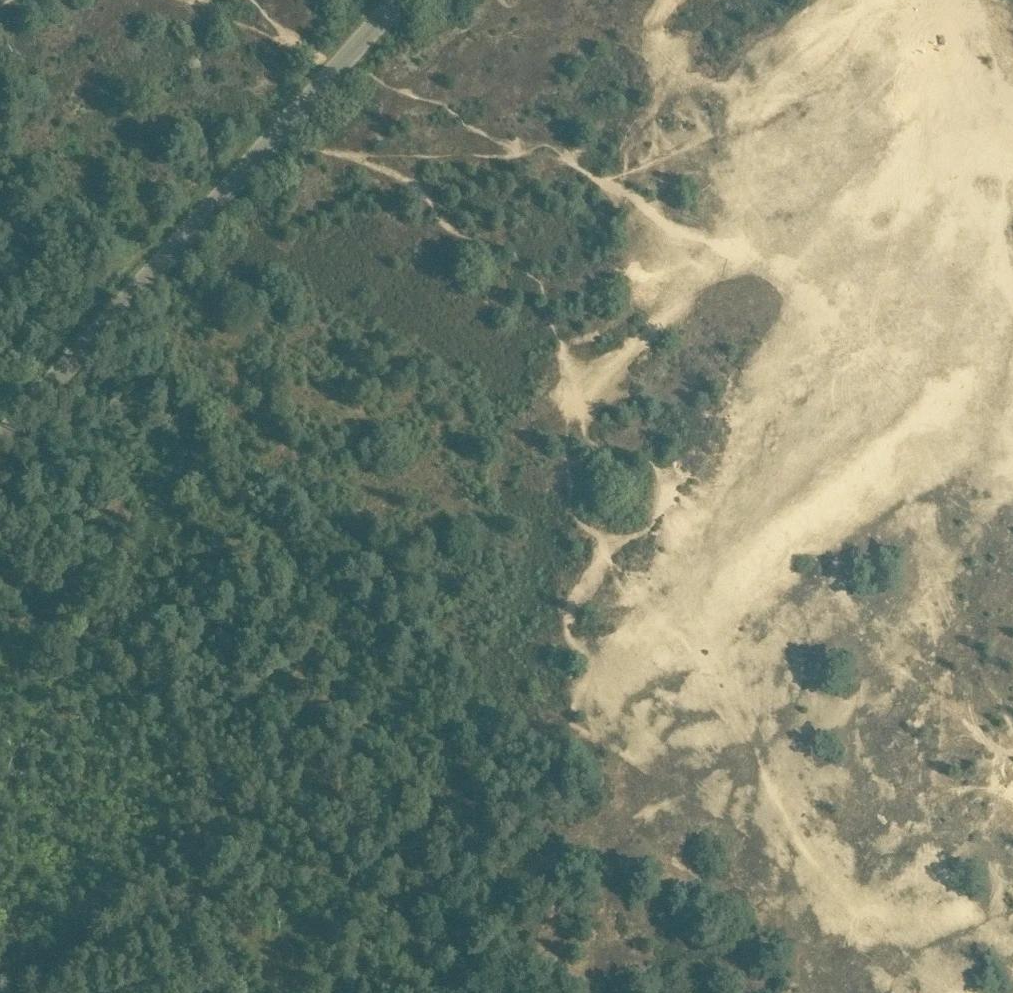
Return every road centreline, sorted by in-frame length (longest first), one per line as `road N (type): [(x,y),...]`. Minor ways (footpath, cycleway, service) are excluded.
road 1 (unclassified): [(0,442),(407,0)]

